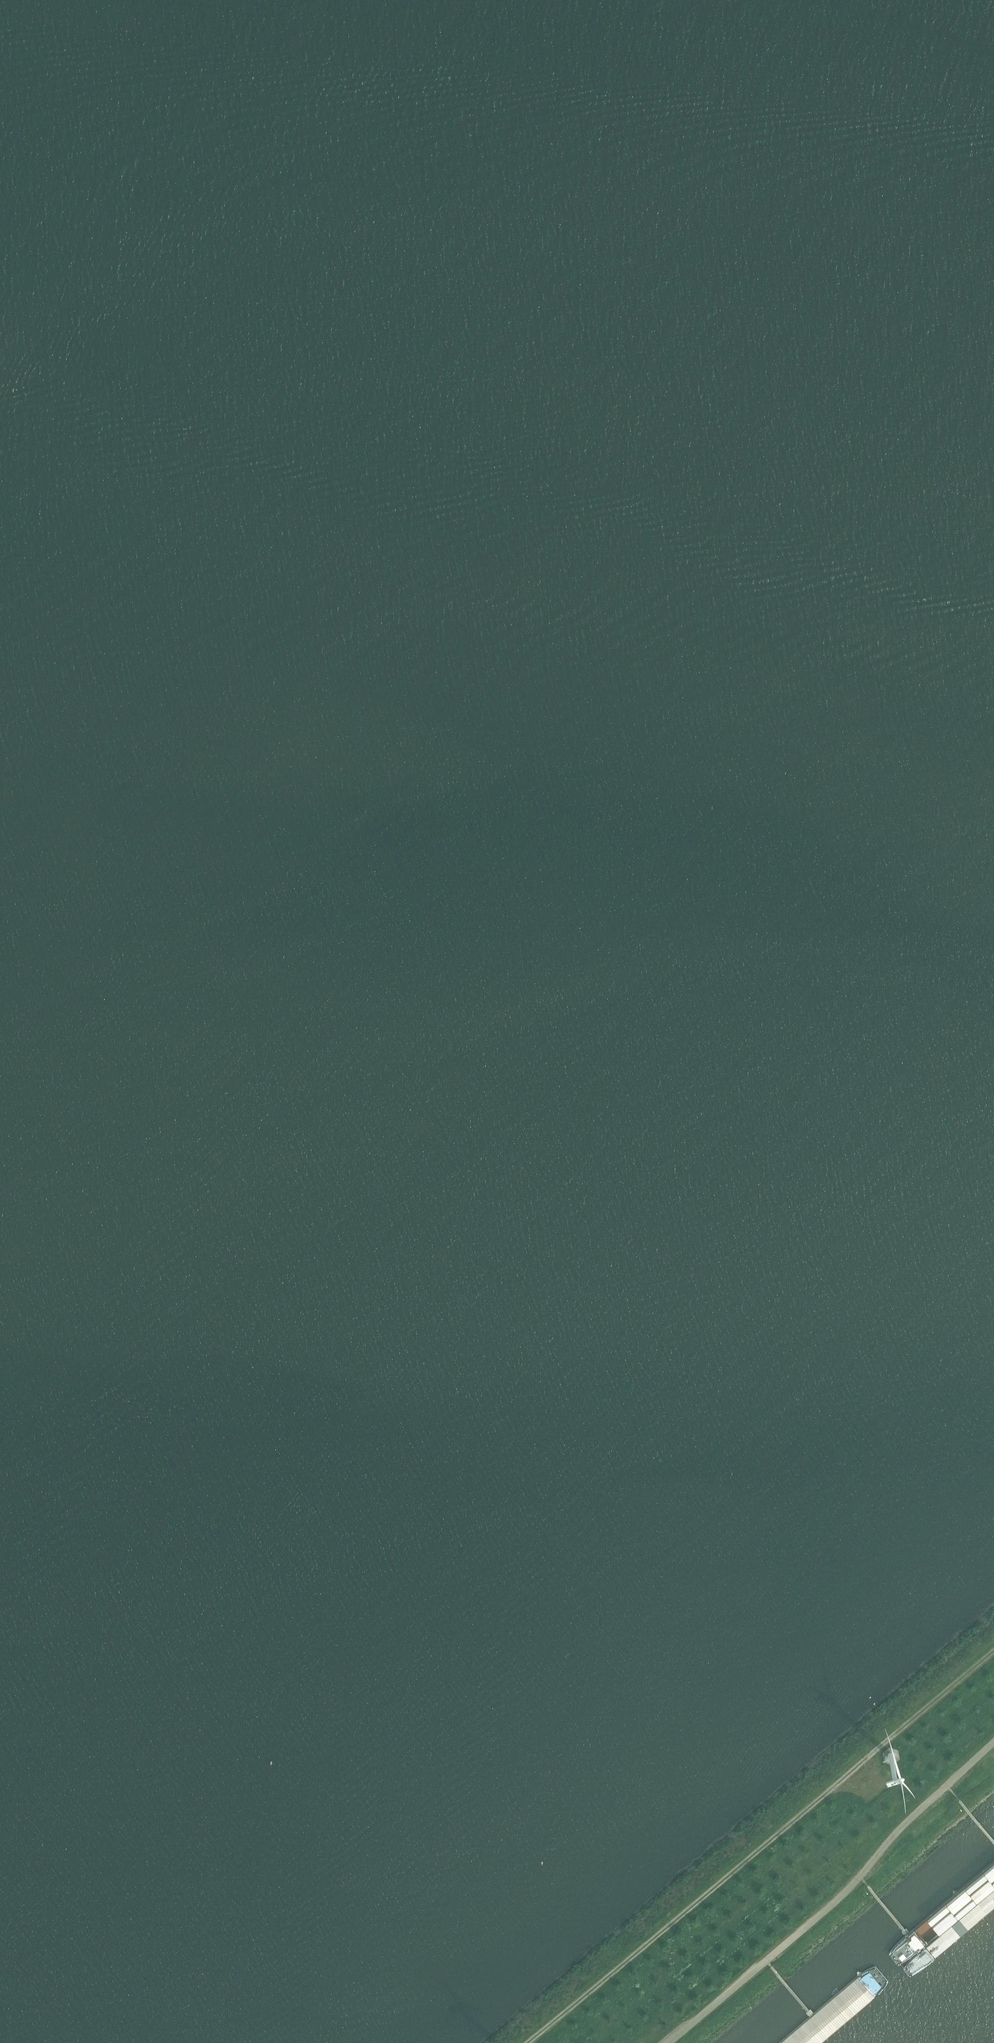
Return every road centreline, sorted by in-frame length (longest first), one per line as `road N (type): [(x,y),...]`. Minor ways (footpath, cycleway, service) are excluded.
road 1 (unclassified): [(671,2042),(833,1904),(993,1744)]

